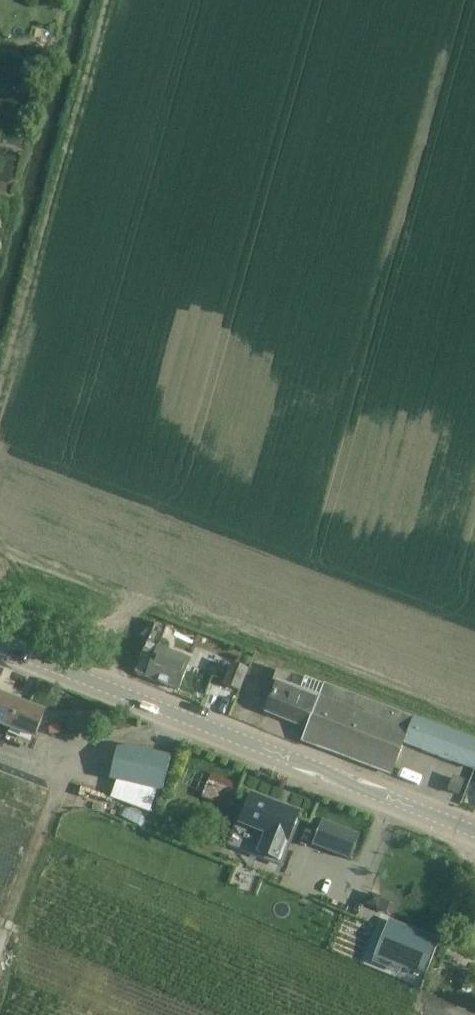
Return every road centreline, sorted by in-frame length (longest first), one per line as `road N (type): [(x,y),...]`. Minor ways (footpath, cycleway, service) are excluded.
road 1 (tertiary): [(474,833),(0,646)]
road 2 (track): [(0,609),(88,629),(121,617),(138,593)]

